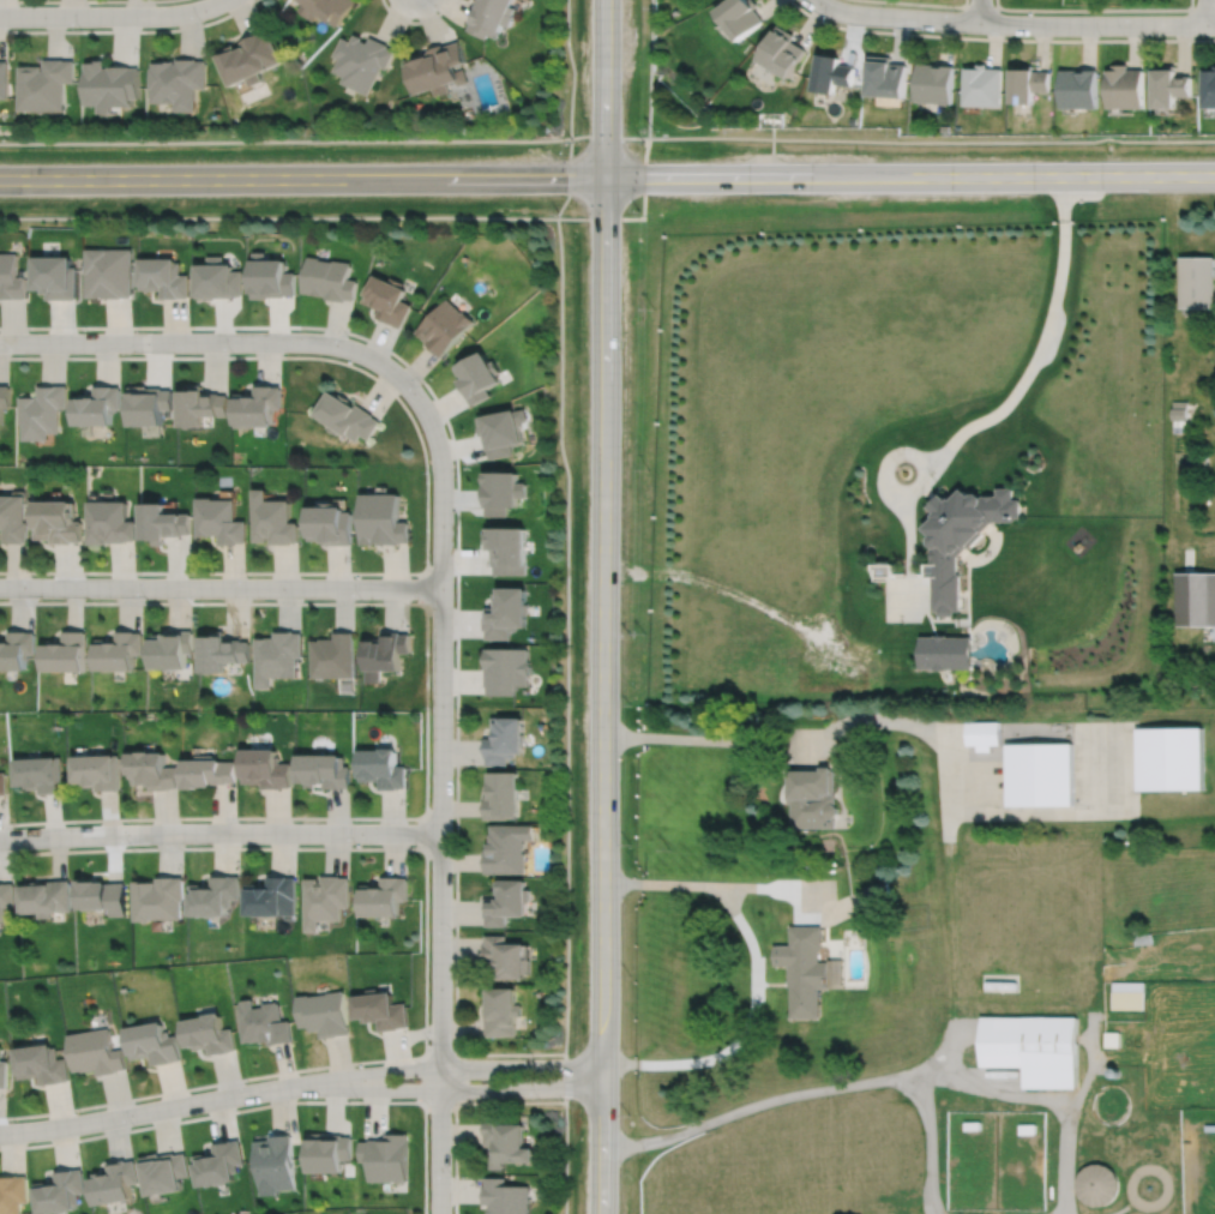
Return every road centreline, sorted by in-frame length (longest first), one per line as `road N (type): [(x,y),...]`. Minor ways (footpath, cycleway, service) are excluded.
road 1 (tertiary): [(0,178),(1214,175)]
road 2 (tertiary): [(605,0),(601,1213)]
road 3 (residential): [(439,1213),(441,465),(429,416),(411,389)]
road 4 (residential): [(441,588),(0,585)]
road 5 (residential): [(0,839),(440,833)]
road 6 (residential): [(411,389),(378,360),(332,343),(0,341)]
road 7 (residential): [(814,0),(865,14),(992,23),(1214,24)]
road 8 (residential): [(335,1083),(0,1132)]
road 9 (residential): [(602,1066),(440,1066),(335,1083)]
road 10 (residential): [(335,1083),(602,1090)]
road 11 (residential): [(0,15),(178,13),(221,0)]
road 12 (track): [(954,1017),(949,835)]

